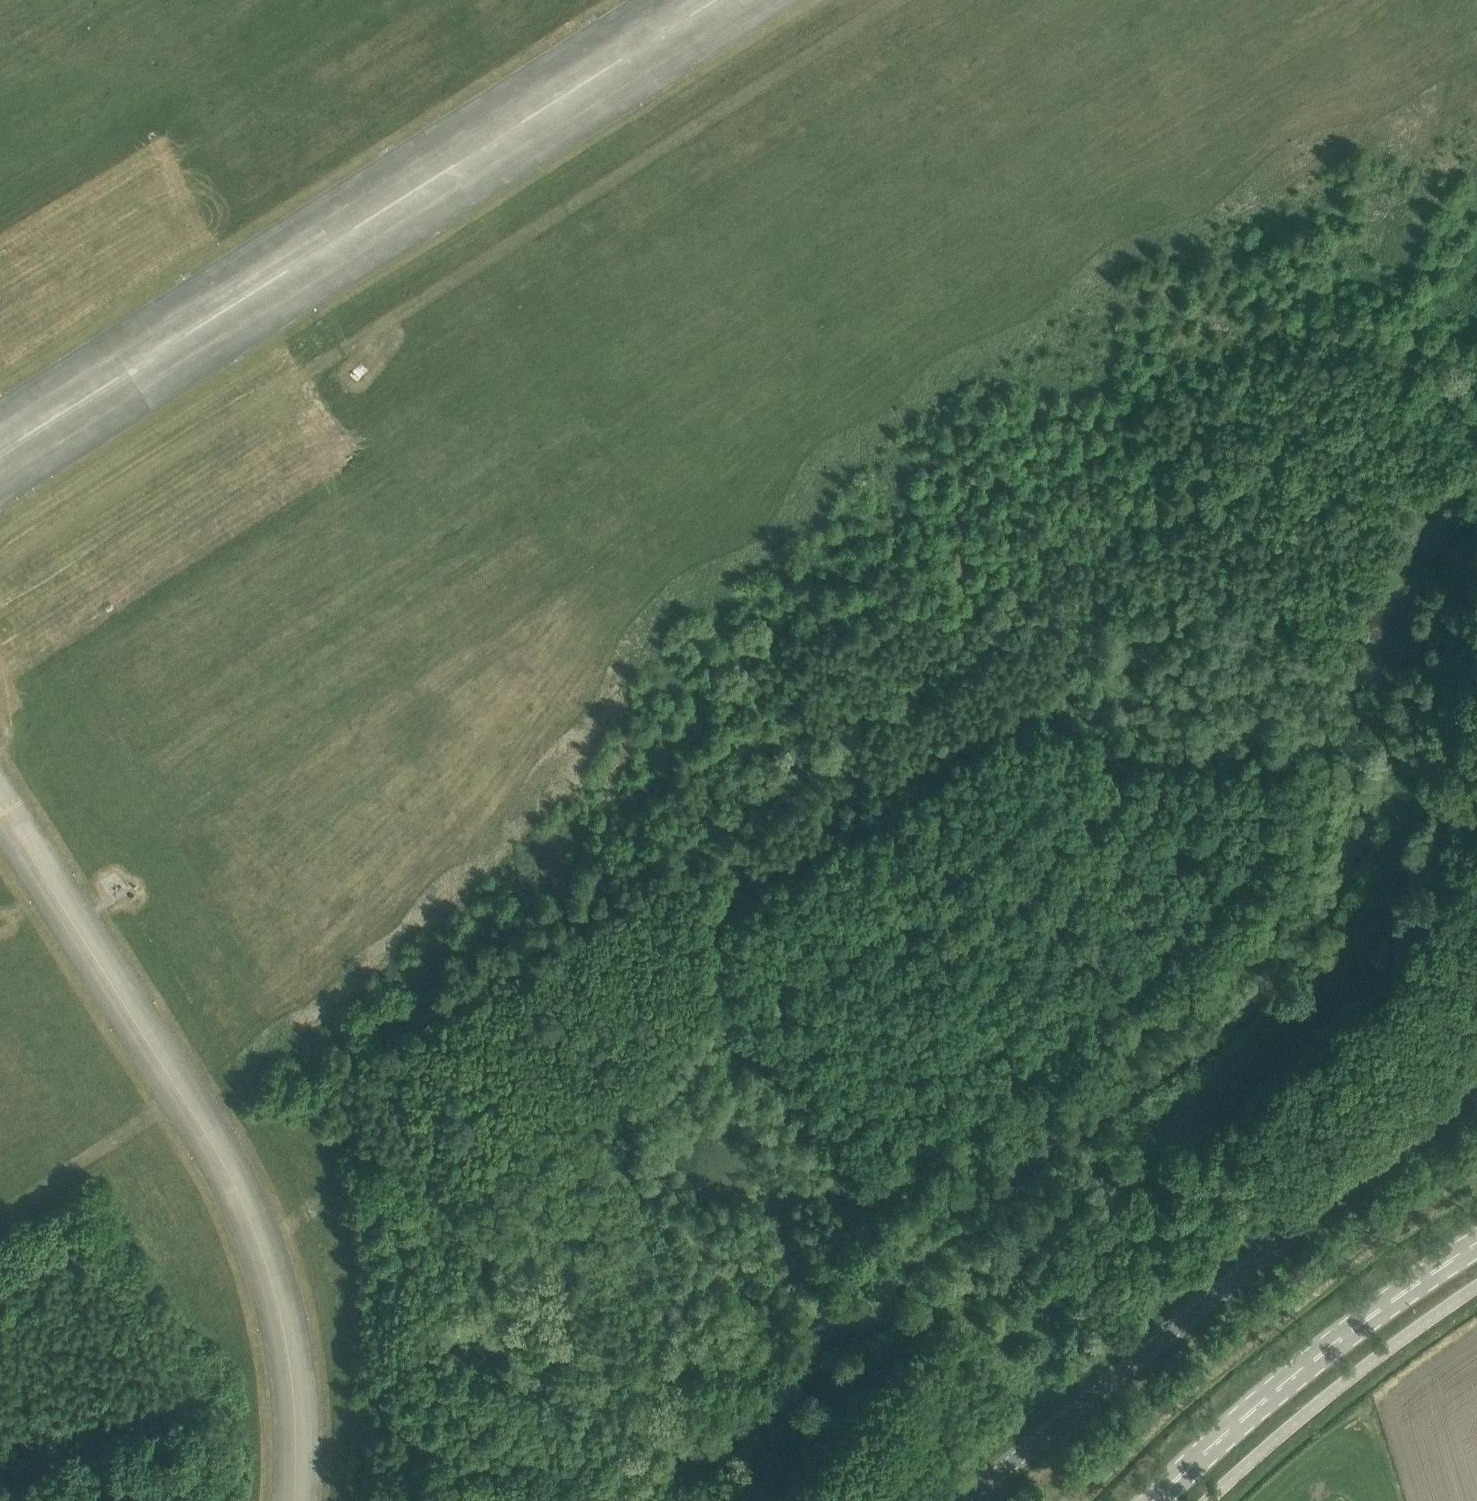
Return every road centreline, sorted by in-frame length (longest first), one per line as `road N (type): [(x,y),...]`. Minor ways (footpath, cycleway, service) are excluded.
road 1 (primary): [(1158,1500),(1309,1365),(1476,1246)]
road 2 (track): [(0,1215),(184,1098)]

